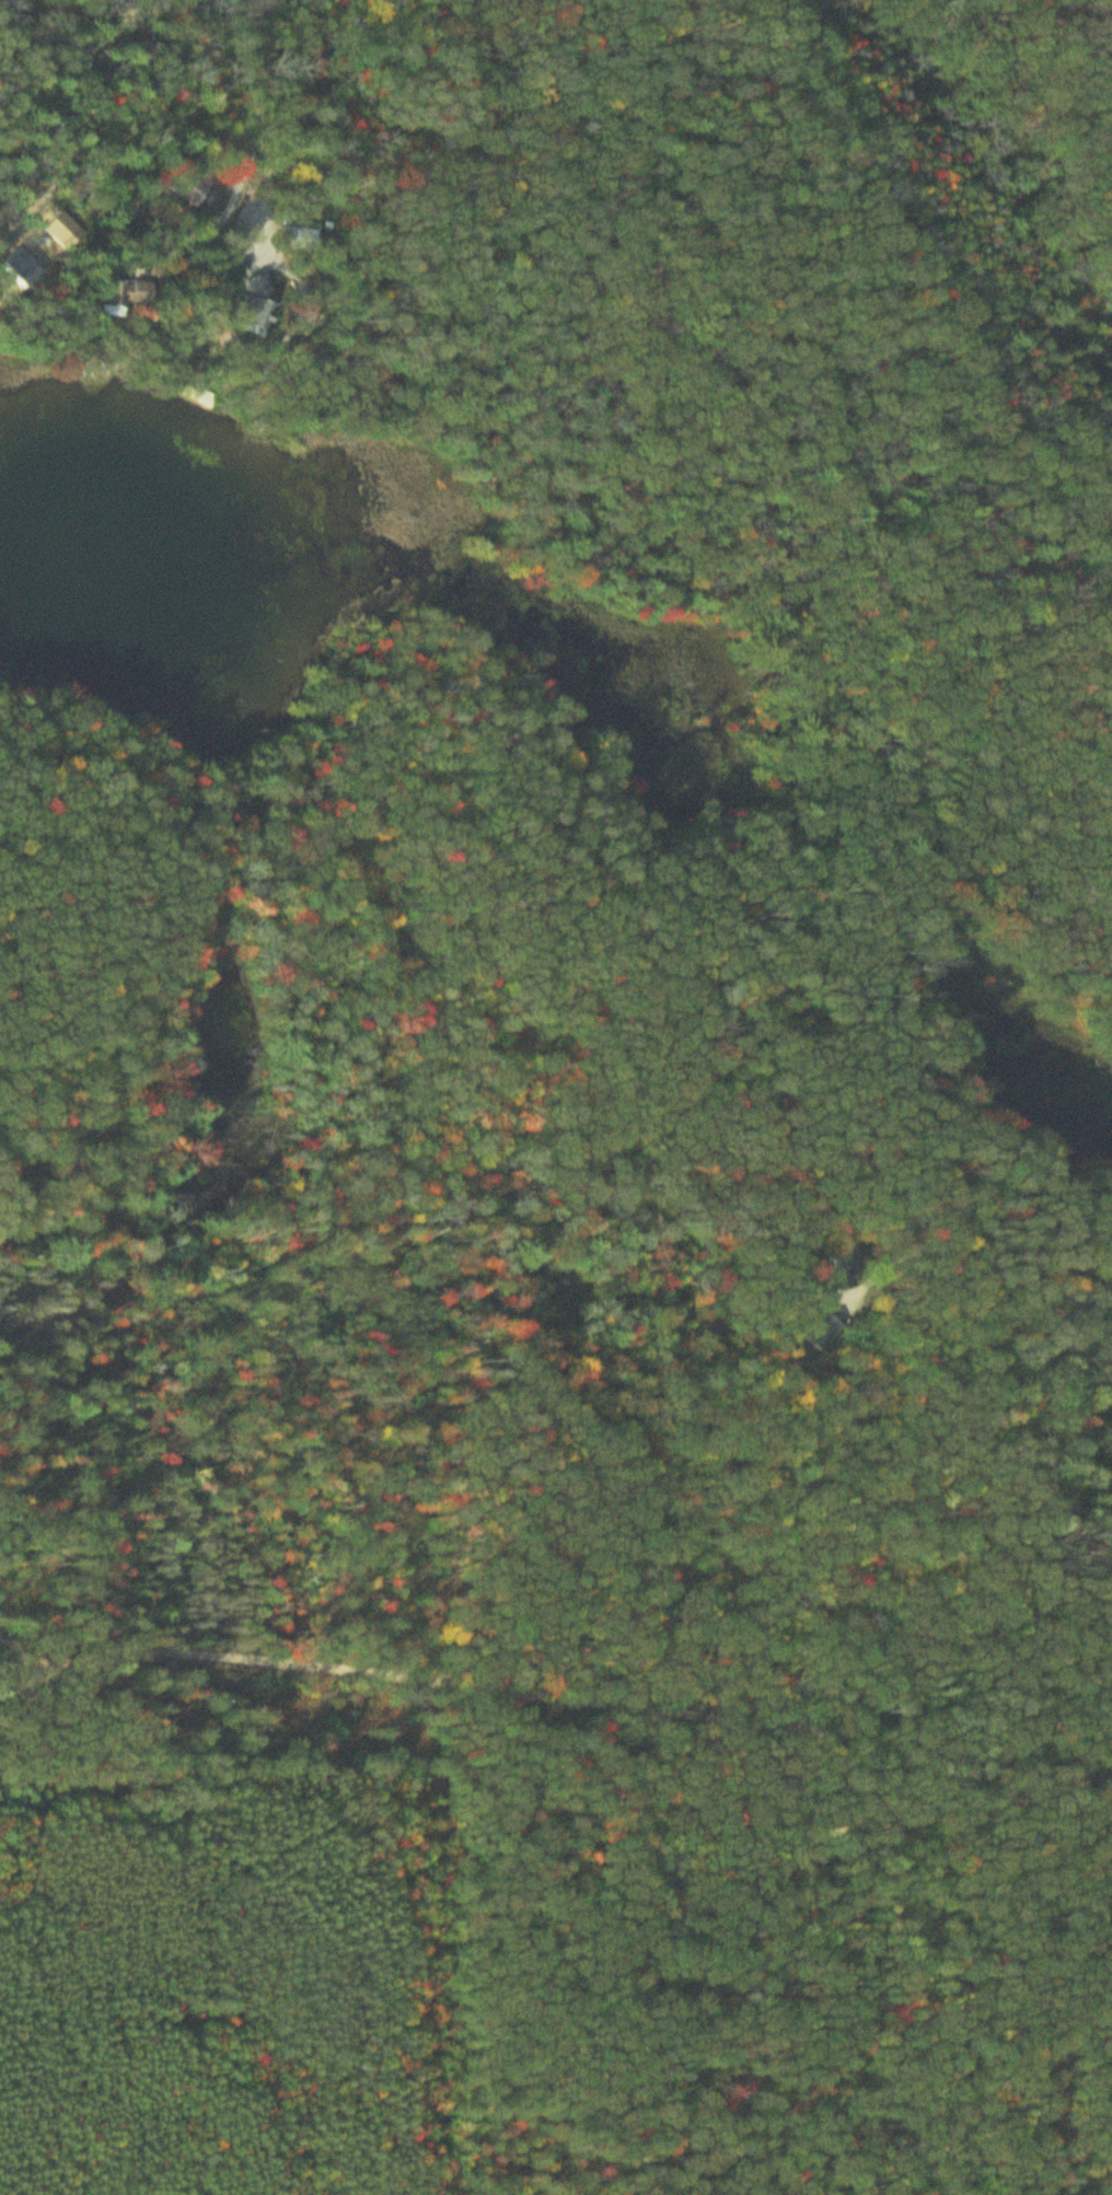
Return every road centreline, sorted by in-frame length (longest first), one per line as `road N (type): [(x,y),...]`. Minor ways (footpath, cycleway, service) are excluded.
road 1 (track): [(1111,1780),(751,1718),(217,1654),(102,1645),(0,1673)]
road 2 (track): [(1111,1347),(1075,1284),(1024,1226)]

